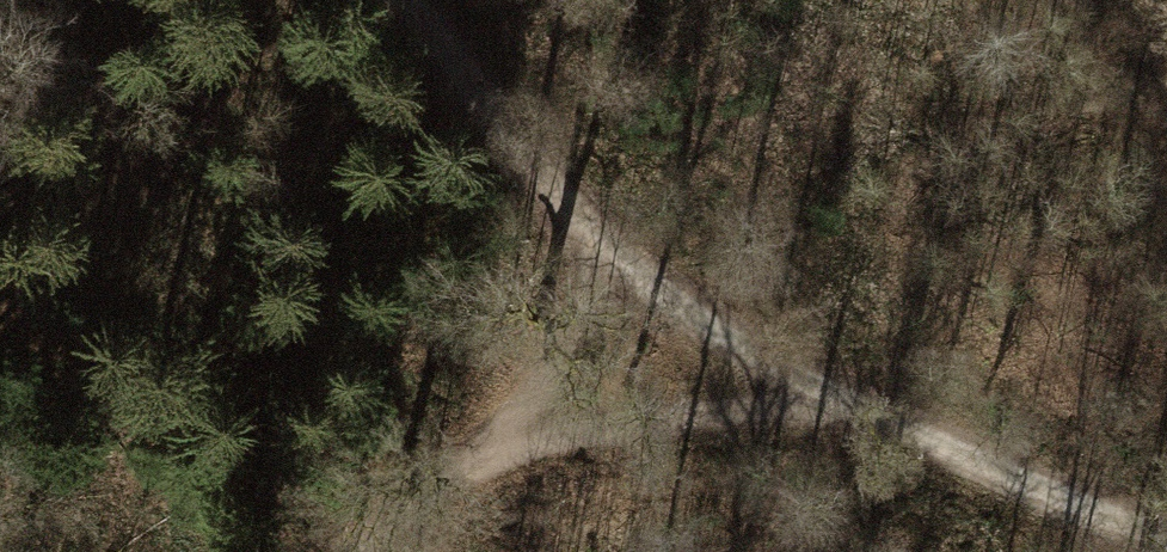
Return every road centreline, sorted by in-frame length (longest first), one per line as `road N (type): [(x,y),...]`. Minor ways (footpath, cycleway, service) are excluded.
road 1 (track): [(407,0),(549,193),(681,311),(860,405),(1166,535)]
road 2 (track): [(352,551),(556,374),(587,309),(585,233)]
road 3 (track): [(462,464),(591,425),(755,399),(860,405)]

